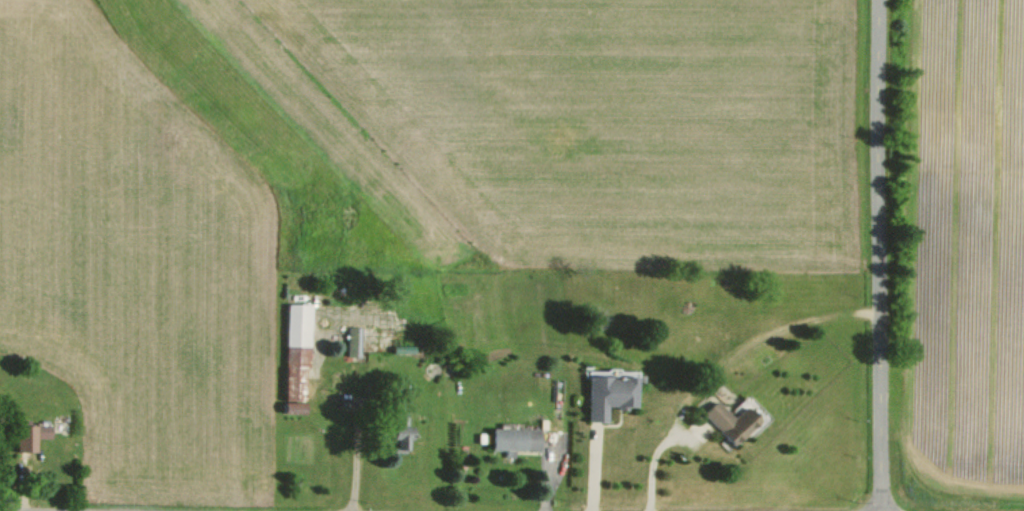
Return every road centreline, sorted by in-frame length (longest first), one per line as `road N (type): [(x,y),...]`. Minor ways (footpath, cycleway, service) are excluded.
road 1 (residential): [(889,510),(888,0)]

